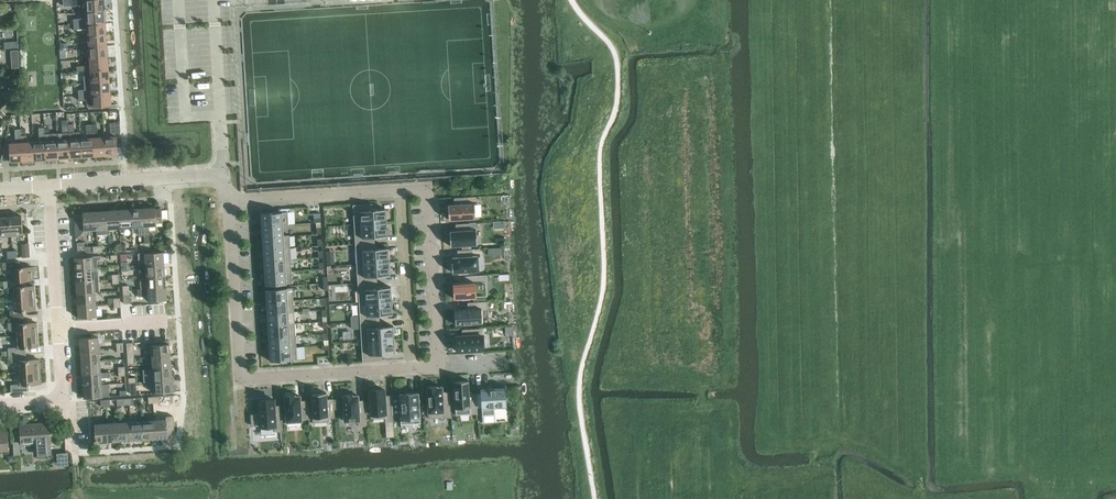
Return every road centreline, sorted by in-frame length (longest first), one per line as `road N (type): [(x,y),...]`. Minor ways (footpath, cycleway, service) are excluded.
road 1 (residential): [(226,203),(240,377),(438,364)]
road 2 (residential): [(427,189),(226,203)]
road 3 (residential): [(427,189),(438,364)]
road 4 (residential): [(225,177),(50,188)]
road 5 (residential): [(58,330),(50,188)]

